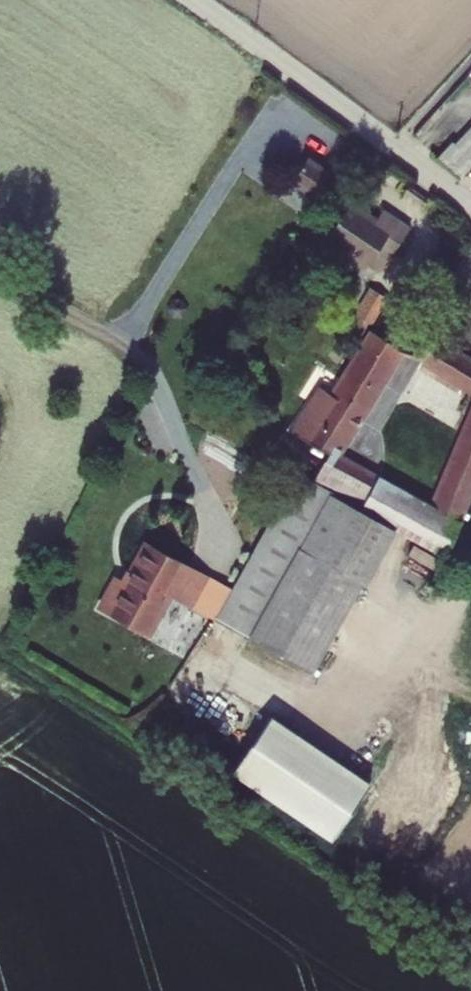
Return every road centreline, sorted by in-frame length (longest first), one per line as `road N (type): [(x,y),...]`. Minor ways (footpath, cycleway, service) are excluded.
road 1 (unclassified): [(190,0),(466,203)]

